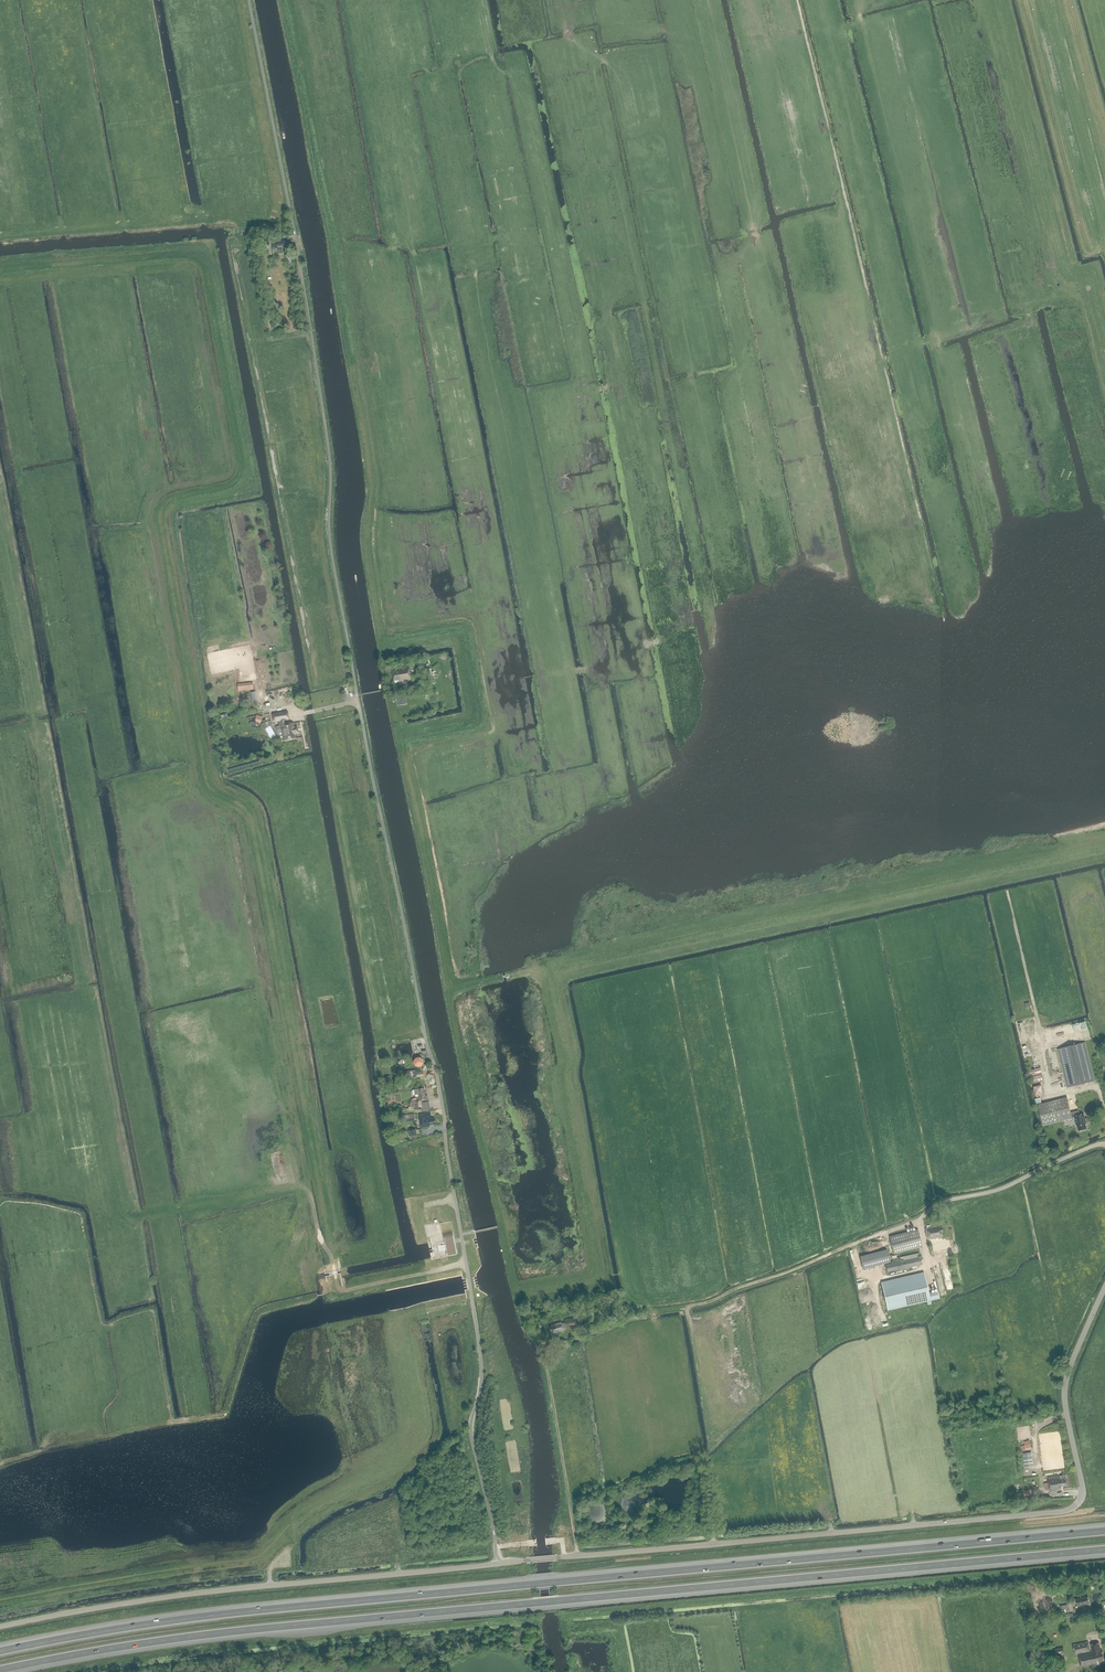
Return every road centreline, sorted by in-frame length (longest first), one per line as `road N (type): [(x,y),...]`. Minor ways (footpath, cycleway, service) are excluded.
road 1 (motorway): [(1104,1531),(256,1611),(0,1652)]
road 2 (motorway): [(0,1670),(255,1630),(1104,1550)]
road 3 (unclassified): [(531,1560),(1070,1509),(1083,1489),(1066,1382),(1104,1290)]
road 4 (unclassified): [(531,1560),(209,1590),(0,1622)]
road 5 (track): [(1104,1144),(706,1303),(651,1311)]
road 6 (track): [(578,1556),(544,1348)]
road 7 (track): [(466,1264),(340,1290)]

